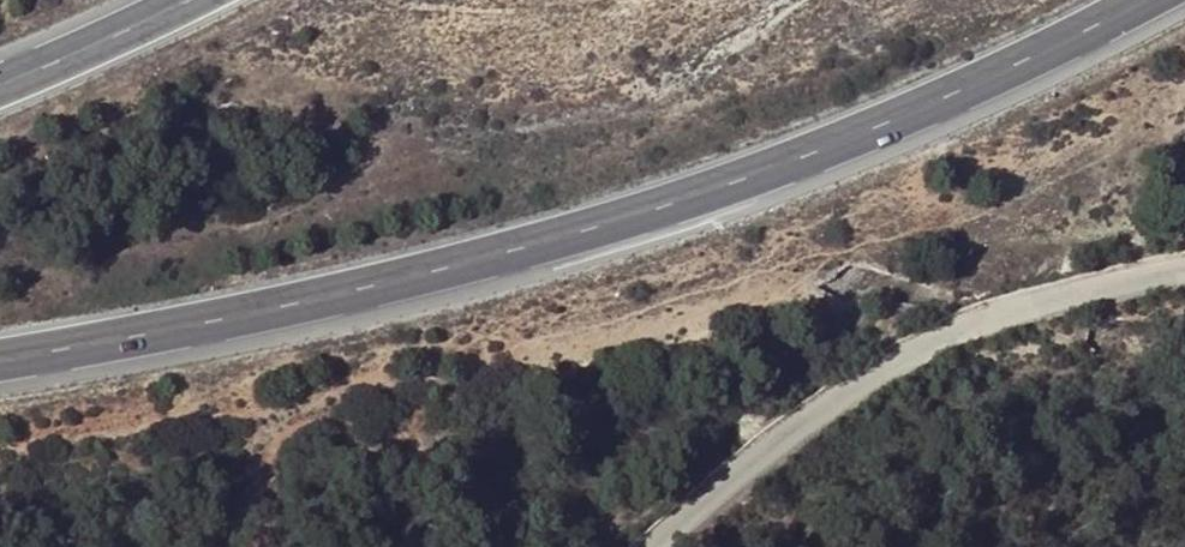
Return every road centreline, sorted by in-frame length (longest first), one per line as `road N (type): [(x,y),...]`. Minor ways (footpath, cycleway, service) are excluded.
road 1 (trunk): [(0,361),(302,306),(731,190),(887,130),(1151,0)]
road 2 (unclassified): [(1184,270),(960,327),(868,377),(658,546)]
road 3 (trunk): [(184,0),(0,82)]

